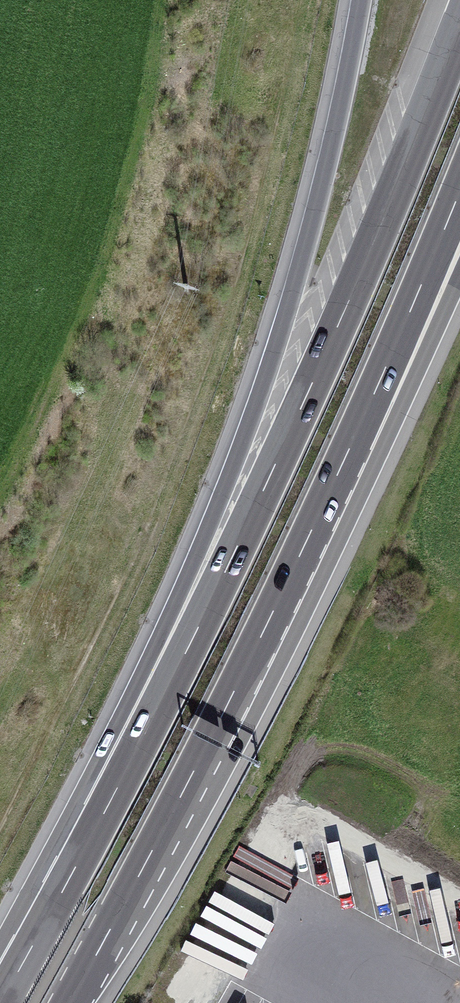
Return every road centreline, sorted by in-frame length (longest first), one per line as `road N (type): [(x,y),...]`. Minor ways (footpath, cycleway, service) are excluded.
road 1 (motorway): [(459,22),(302,402),(81,835)]
road 2 (motorway): [(361,0),(309,233),(269,362),(81,835)]
road 3 (motorway): [(73,1002),(214,754),(343,488)]
road 4 (motorway): [(343,488),(459,195)]
road 5 (motorway): [(343,488),(459,264)]
road 6 (motorway): [(81,835),(0,982)]

